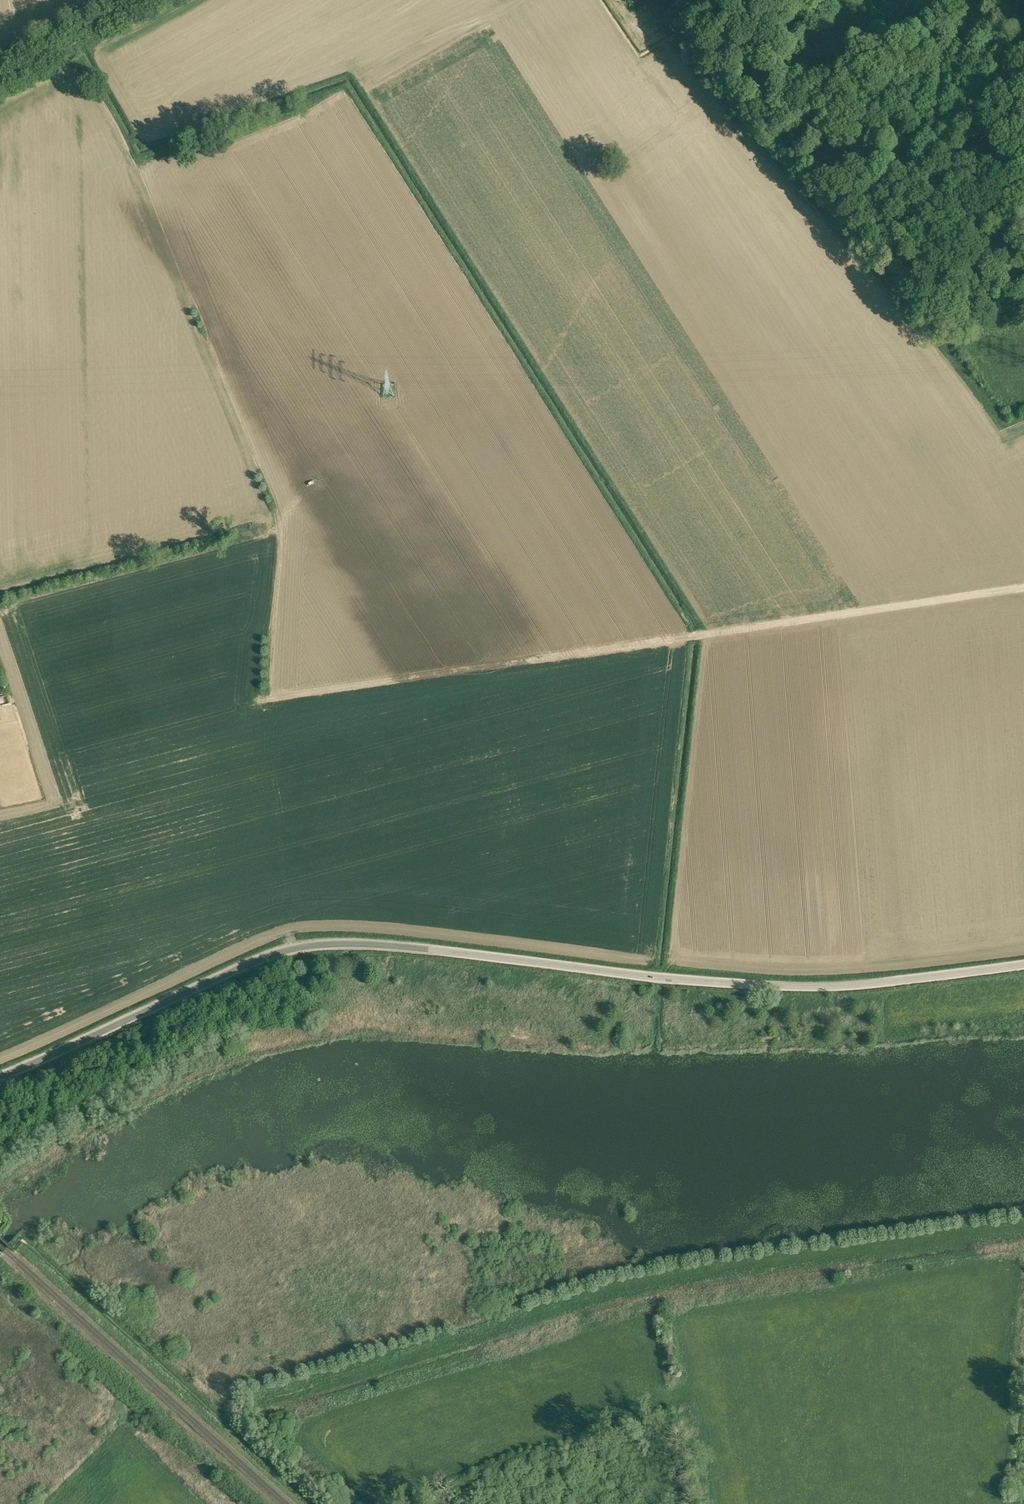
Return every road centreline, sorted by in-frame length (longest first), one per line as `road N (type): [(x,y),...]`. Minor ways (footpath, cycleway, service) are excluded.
road 1 (unclassified): [(0,1076),(306,947),(393,946),(669,980),(822,989),(1023,964)]
road 2 (unclassified): [(0,80),(146,0)]

